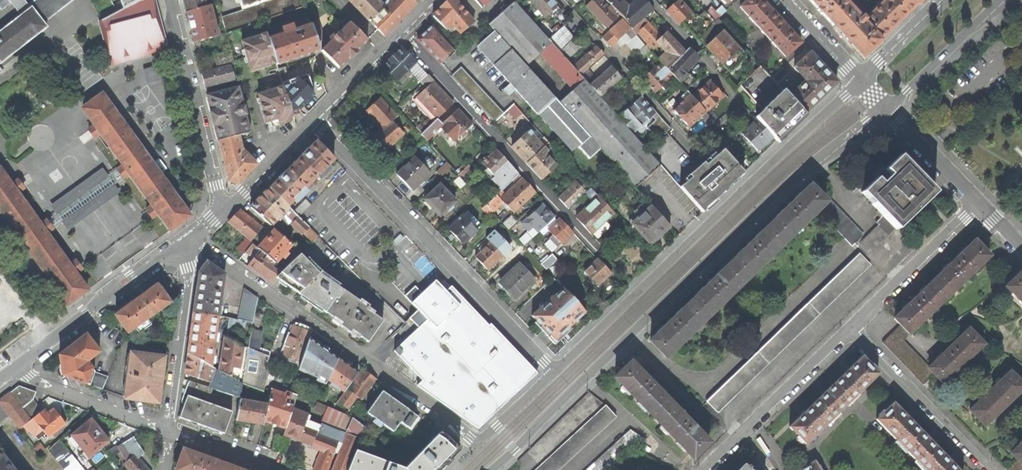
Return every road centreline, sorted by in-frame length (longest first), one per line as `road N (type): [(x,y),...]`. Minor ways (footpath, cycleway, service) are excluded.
road 1 (tertiary): [(492,469),(795,179),(885,110)]
road 2 (tertiary): [(553,372),(480,443),(188,238)]
road 3 (tertiary): [(860,82),(553,372)]
road 4 (residential): [(553,372),(314,120)]
road 5 (residential): [(223,209),(171,0)]
road 6 (tertiary): [(188,238),(19,366)]
road 7 (residential): [(706,469),(852,328)]
road 8 (residential): [(852,328),(989,469)]
road 9 (residential): [(188,238),(170,431)]
road 10 (residential): [(852,328),(981,206)]
road 11 (residential): [(432,0),(314,120)]
road 12 (residential): [(170,431),(19,366)]
road 13 (tertiary): [(885,110),(1004,0)]
road 14 (residential): [(981,206),(885,110)]
road 15 (residential): [(314,120),(223,209)]

